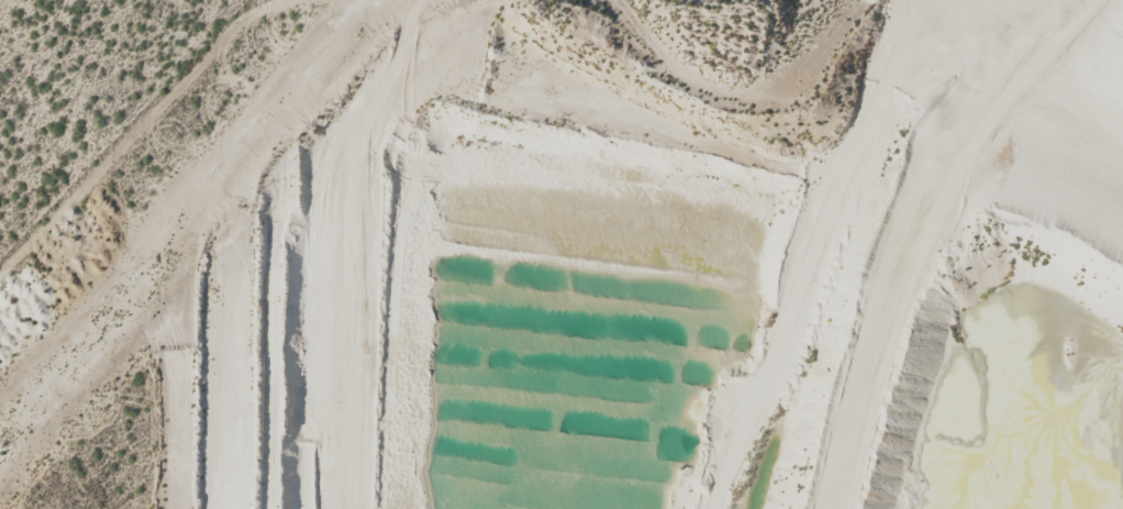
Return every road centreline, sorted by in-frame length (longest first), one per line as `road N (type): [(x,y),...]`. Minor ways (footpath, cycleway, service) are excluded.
road 1 (track): [(787,508),(774,462),(774,64)]

